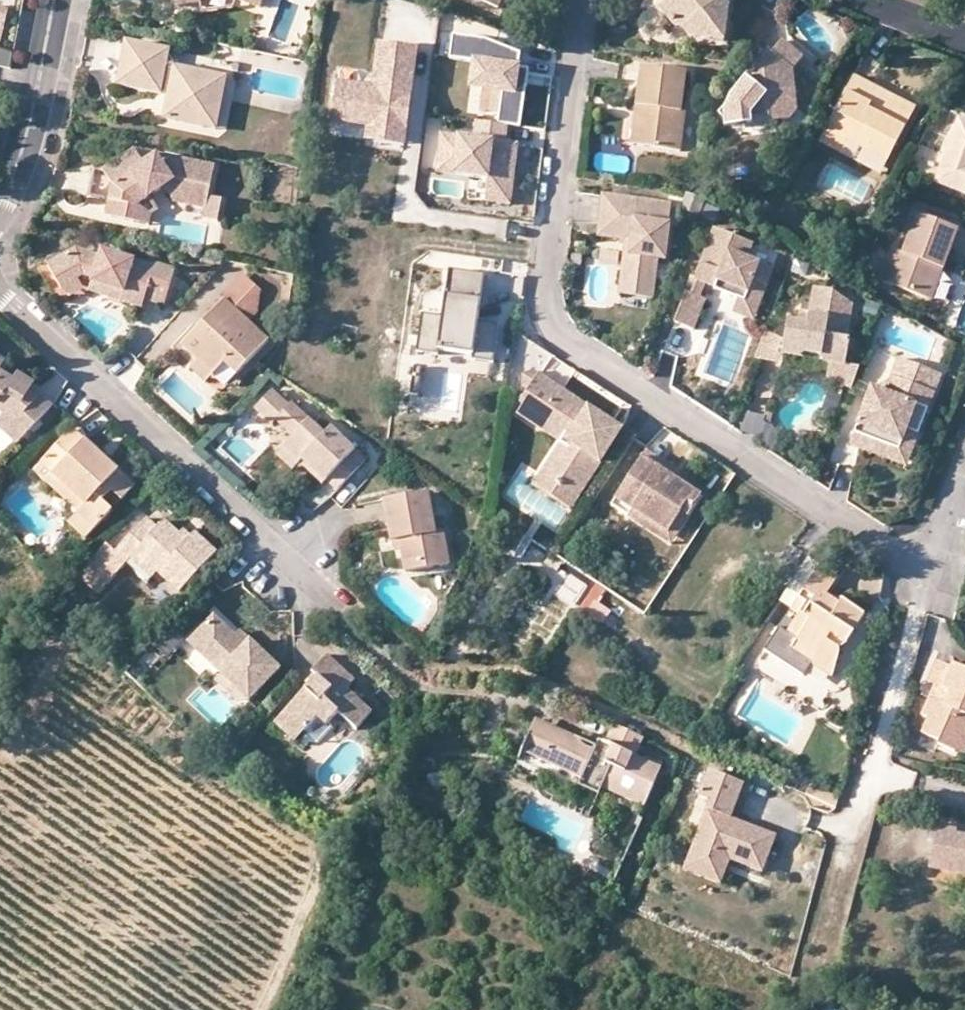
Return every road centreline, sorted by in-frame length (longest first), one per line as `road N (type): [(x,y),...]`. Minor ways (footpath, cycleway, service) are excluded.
road 1 (residential): [(930,567),(589,360),(558,330),(542,282),(580,0)]
road 2 (residential): [(0,295),(314,592)]
road 3 (tertiary): [(0,208),(30,124),(55,0)]
road 4 (residential): [(930,567),(884,726)]

